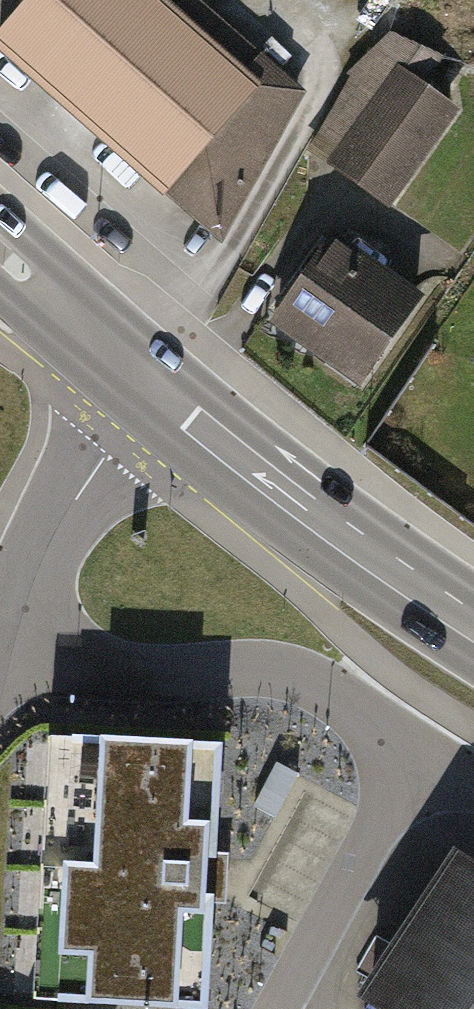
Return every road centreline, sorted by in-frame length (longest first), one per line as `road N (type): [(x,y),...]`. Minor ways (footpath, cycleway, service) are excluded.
road 1 (residential): [(16,638),(73,664),(127,675),(285,670),(349,702),(399,744),(417,771),(271,1008)]
road 2 (primary): [(163,392),(299,500),(473,619)]
road 3 (residential): [(163,392),(57,525),(33,568),(16,638)]
road 4 (primary): [(0,251),(163,392)]

